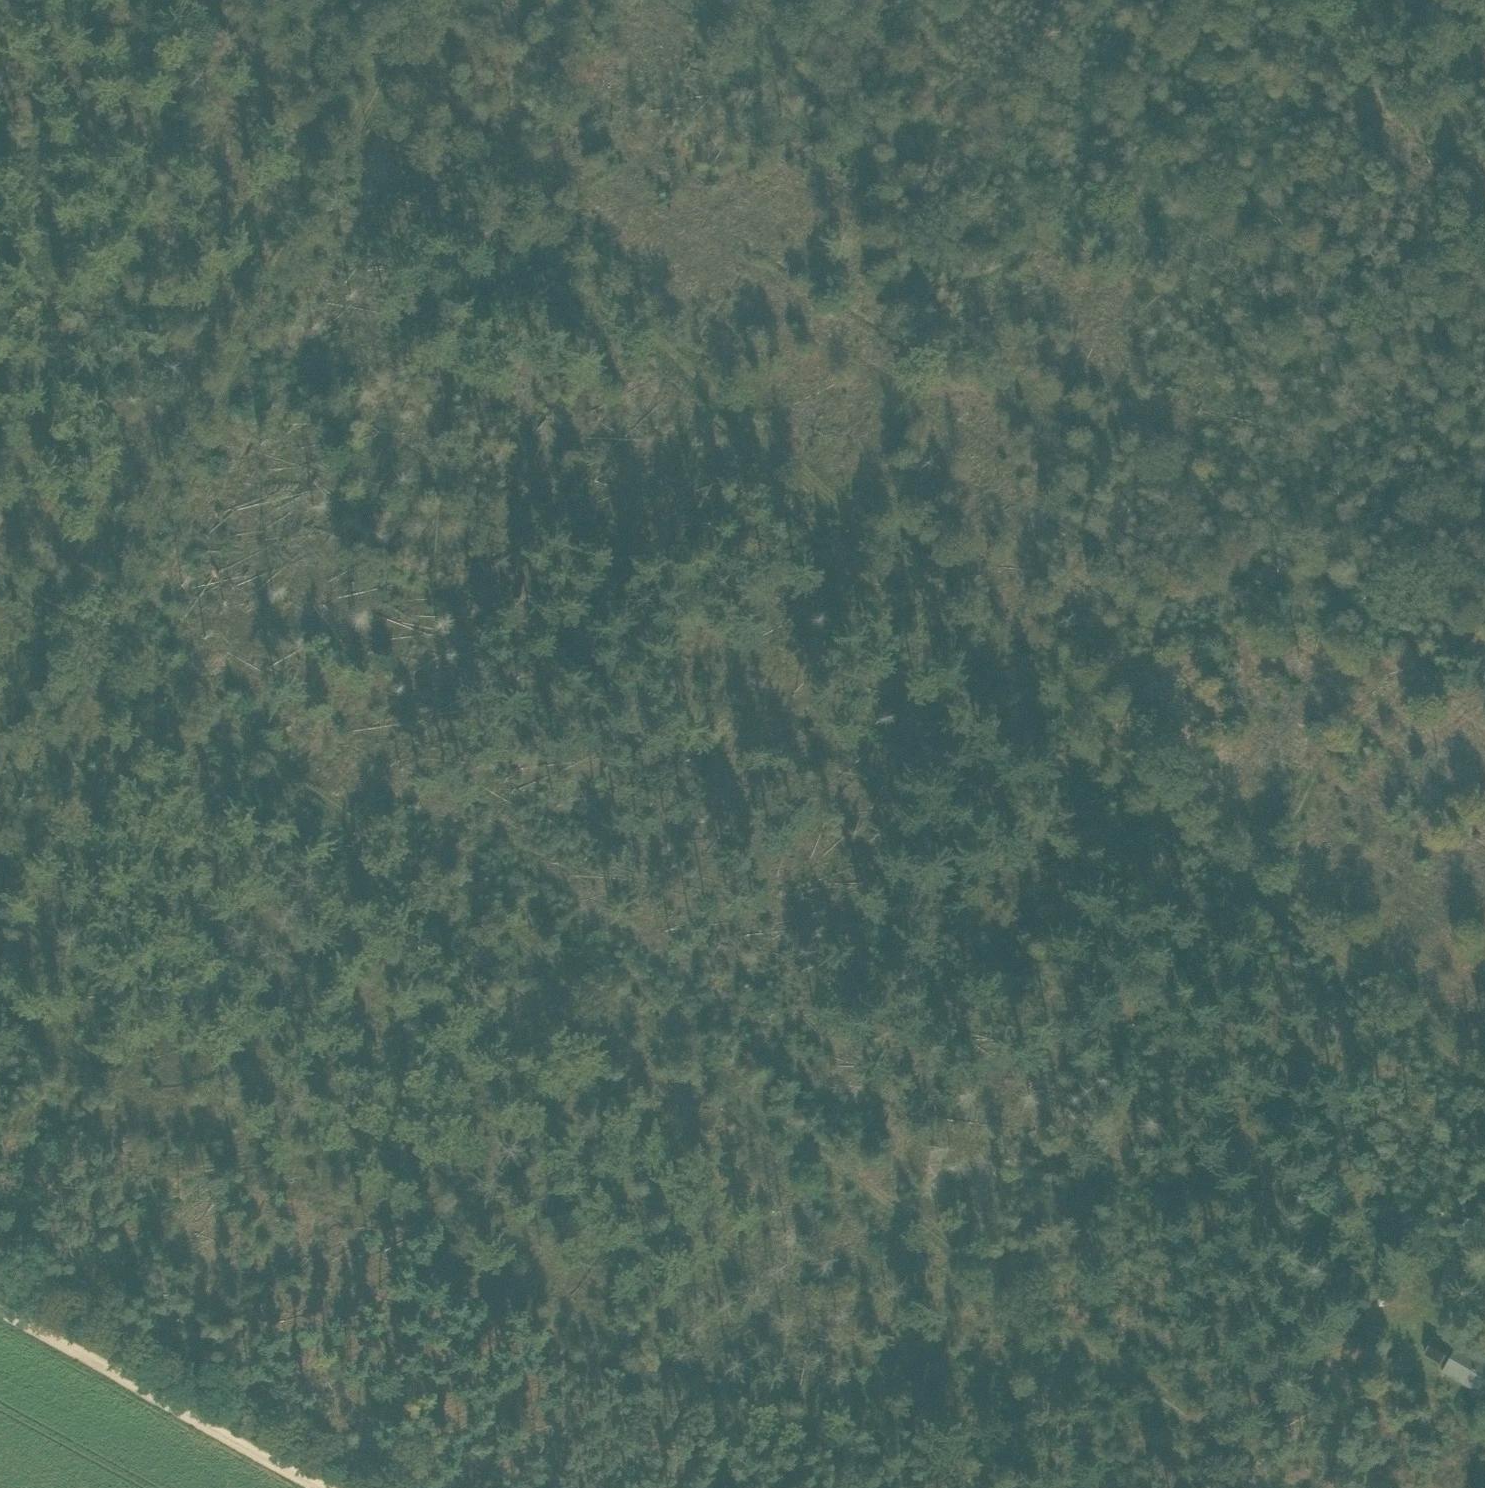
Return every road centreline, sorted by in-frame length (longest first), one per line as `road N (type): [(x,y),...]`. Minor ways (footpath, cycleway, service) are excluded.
road 1 (track): [(0,1302),(330,1487)]

